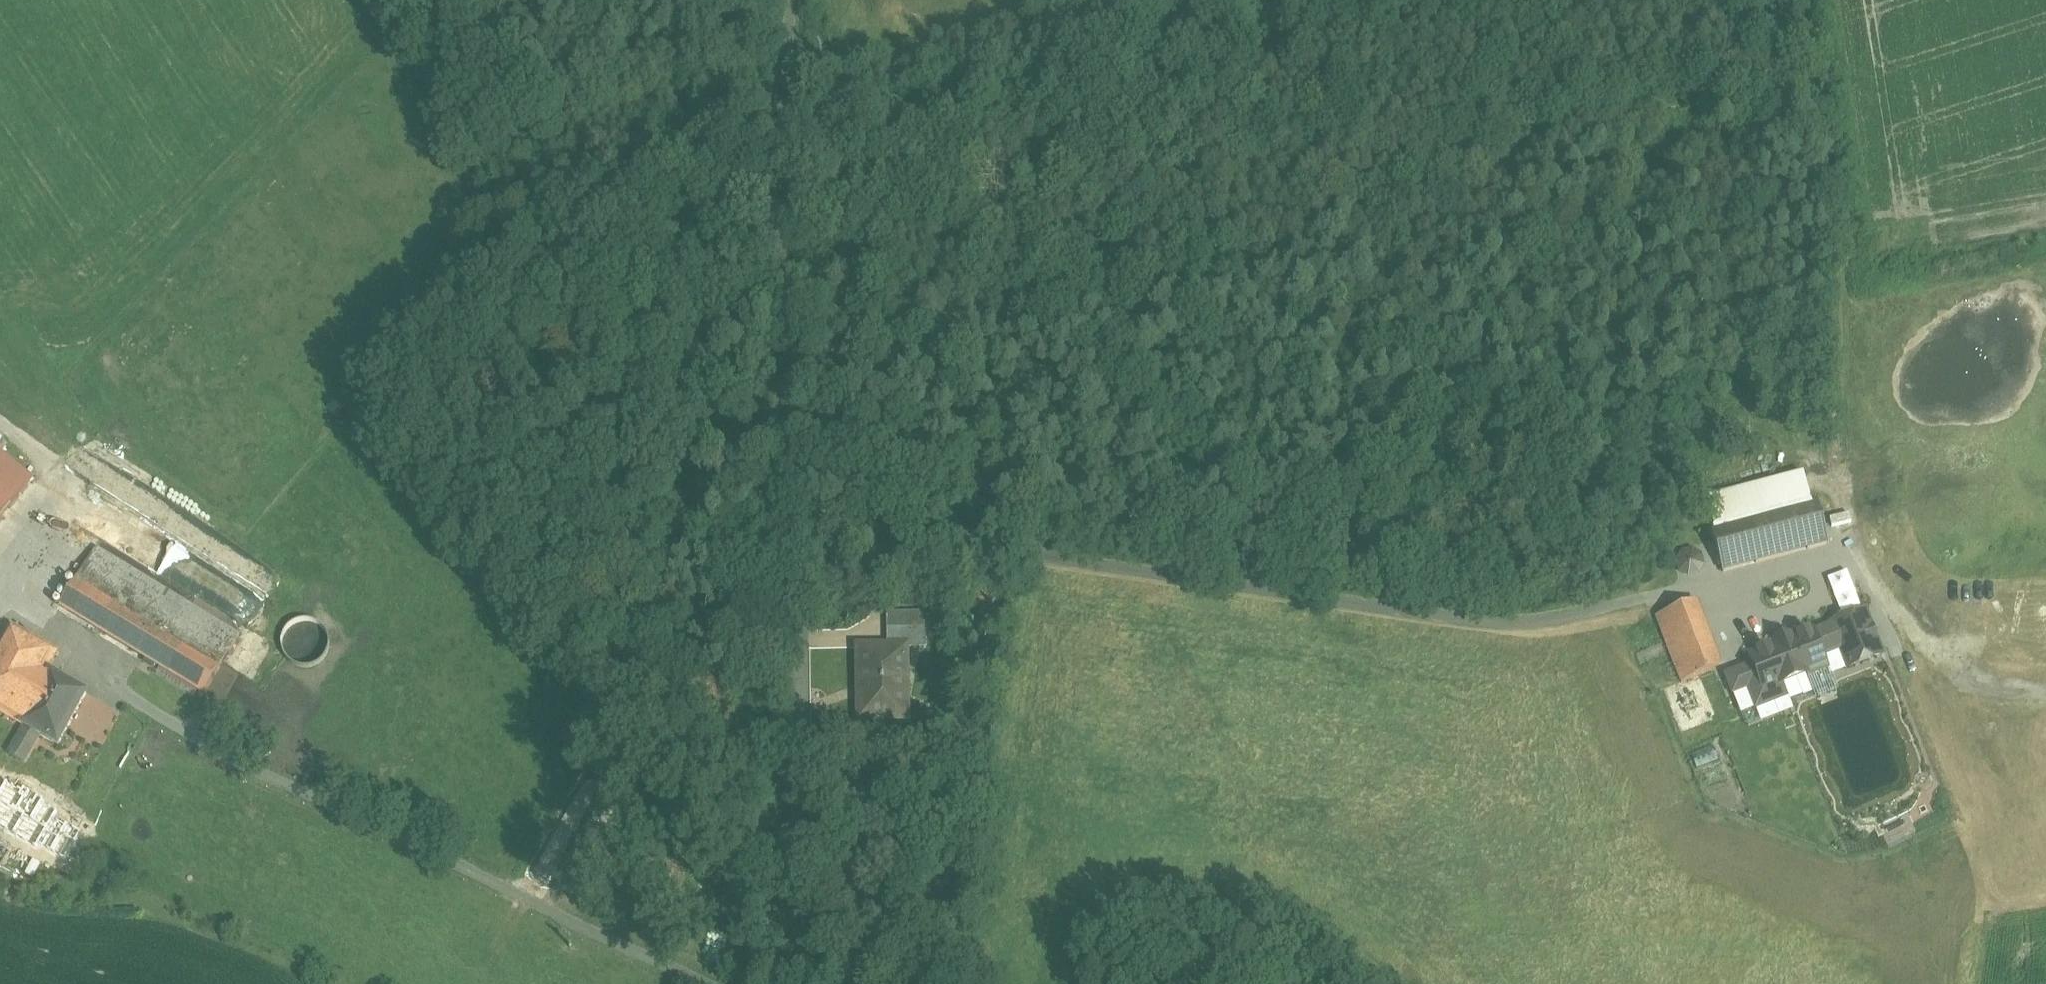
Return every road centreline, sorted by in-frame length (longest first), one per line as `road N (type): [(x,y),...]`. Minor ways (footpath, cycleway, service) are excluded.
road 1 (unclassified): [(789,0),(772,133),(790,529),(795,983)]

